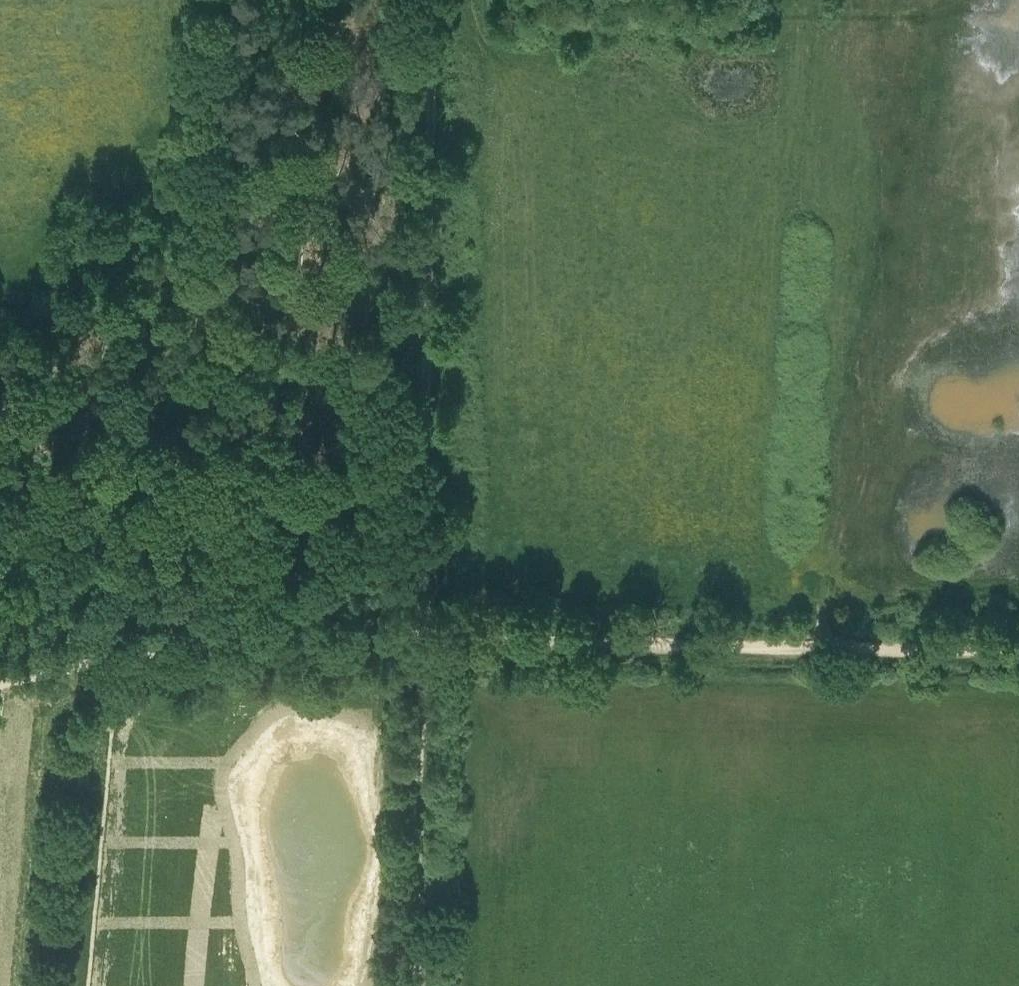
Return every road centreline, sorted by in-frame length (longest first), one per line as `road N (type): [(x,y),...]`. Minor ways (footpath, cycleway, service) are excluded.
road 1 (track): [(422,634),(432,0)]
road 2 (track): [(422,634),(1018,651)]
road 3 (track): [(0,684),(187,650),(422,634)]
road 4 (track): [(422,634),(416,985)]

